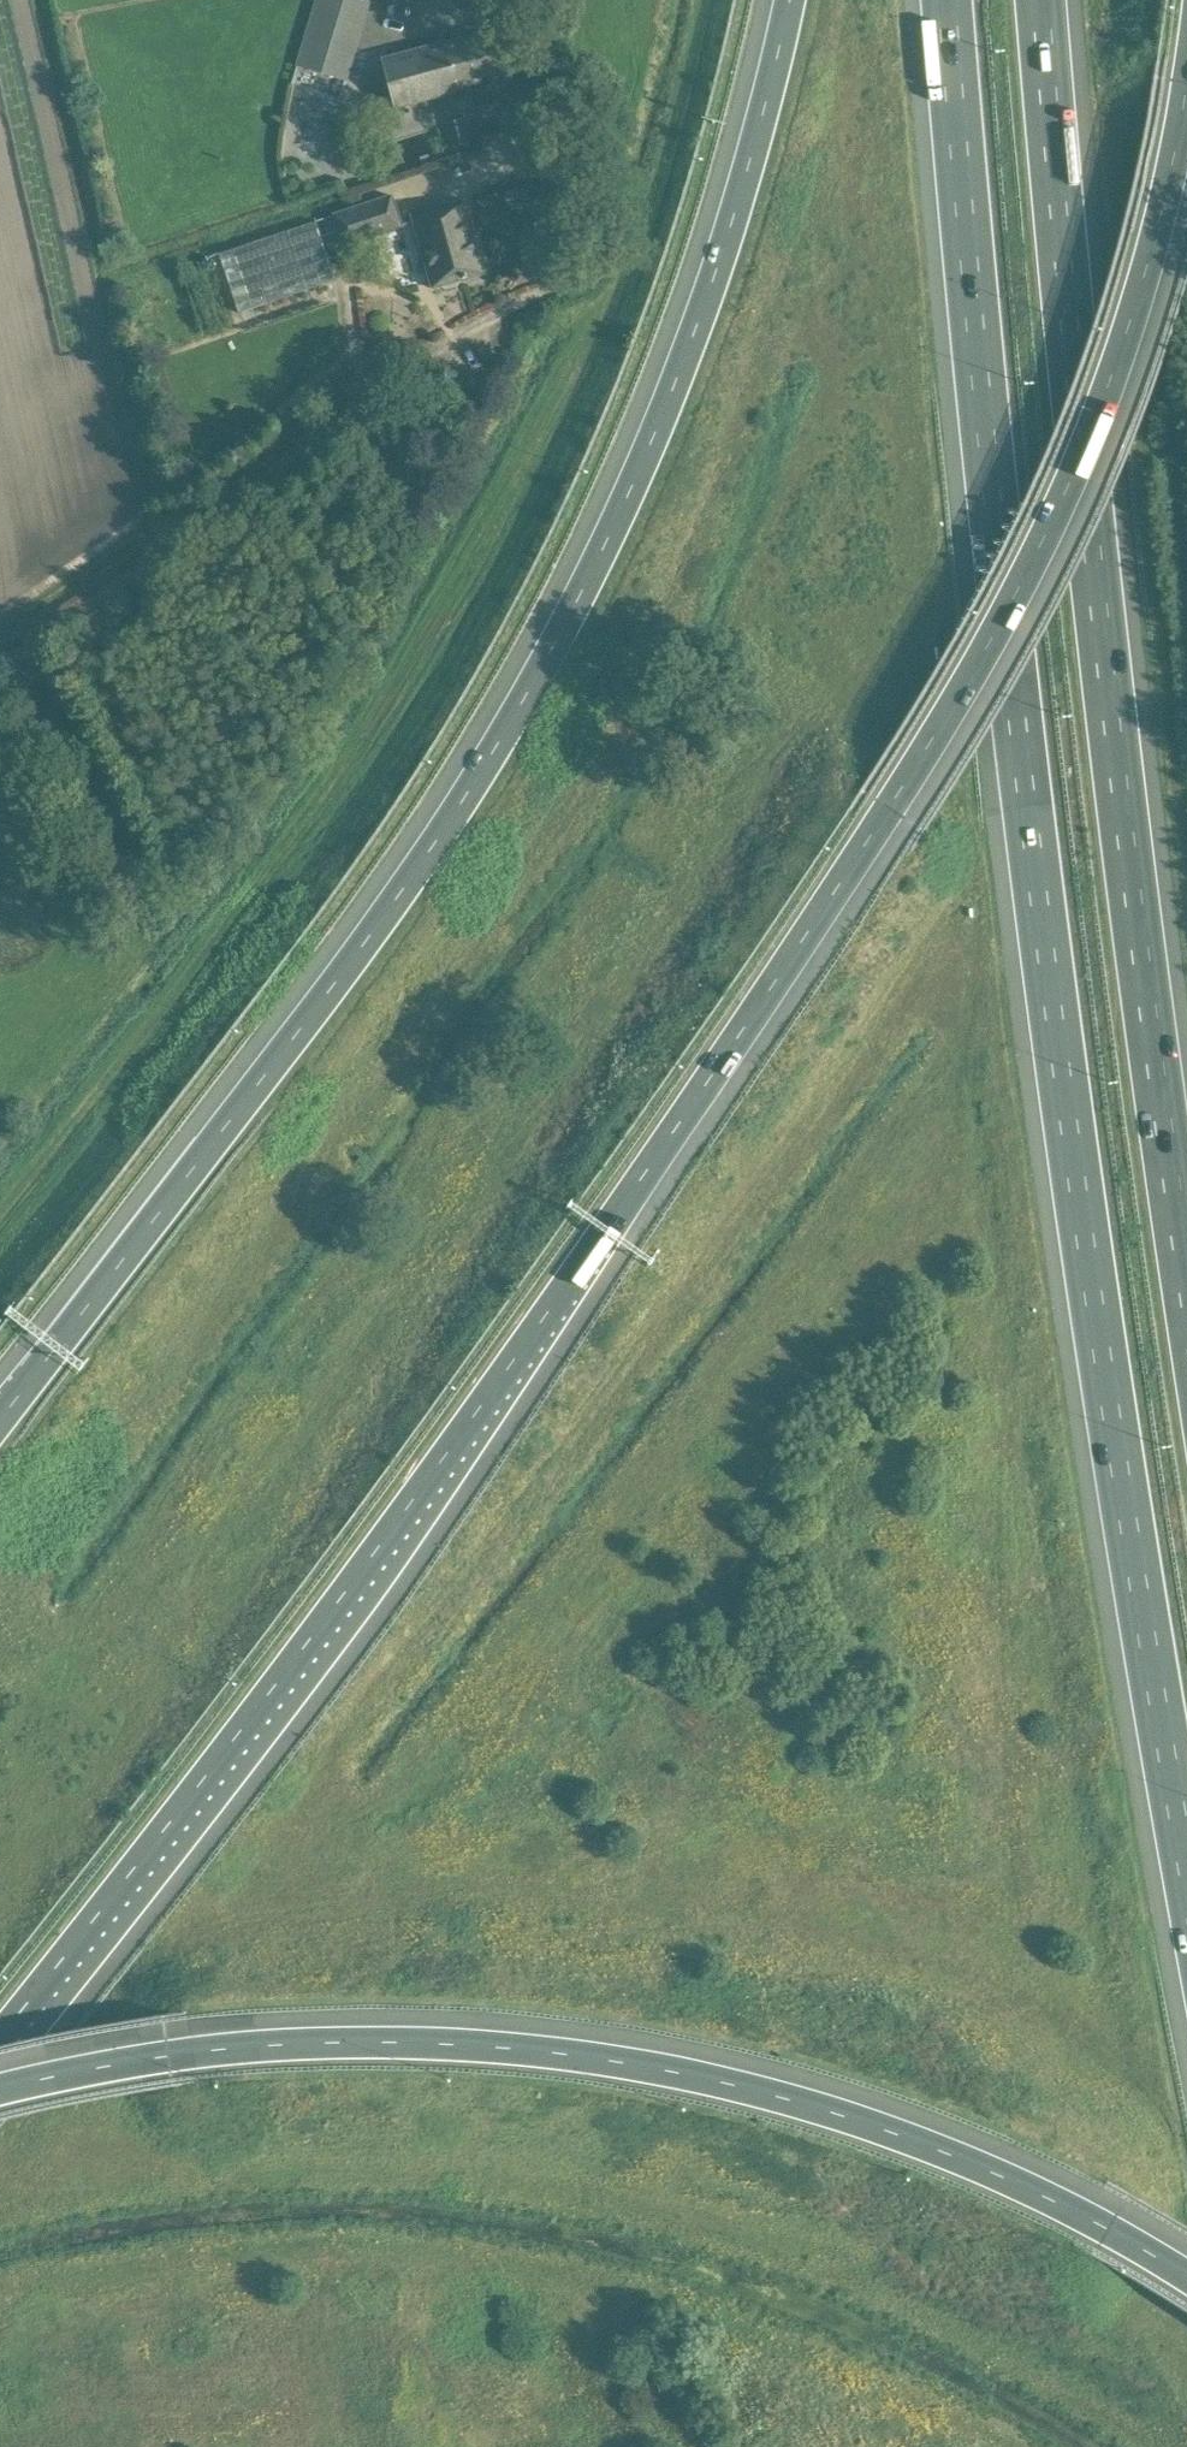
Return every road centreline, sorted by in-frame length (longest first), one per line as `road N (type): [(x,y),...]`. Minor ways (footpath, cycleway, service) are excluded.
road 1 (motorway): [(0,2035),(296,1658),(590,1248),(966,685),(1091,424),(1150,239),(1186,70)]
road 2 (motorway): [(943,0),(1011,760),(1186,1899)]
road 3 (motorway): [(787,0),(688,343),(571,608),(405,883),(0,1417)]
road 4 (motorway): [(1186,1330),(1107,724),(1038,0)]
road 5 (motorway): [(1186,2284),(1104,2231),(862,2126),(641,2067),(447,2048),(321,2048),(187,2056),(0,2091)]
road 6 (residential): [(525,0),(597,276),(502,310),(359,411)]

